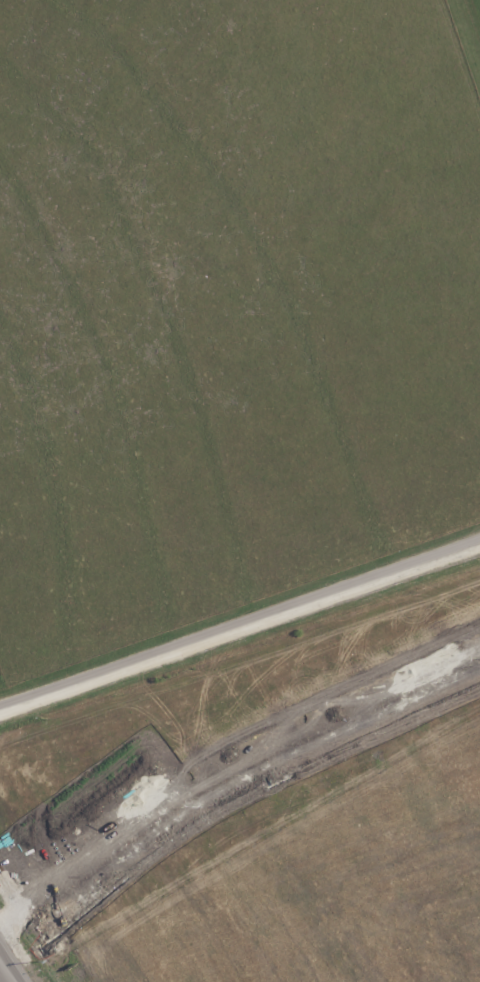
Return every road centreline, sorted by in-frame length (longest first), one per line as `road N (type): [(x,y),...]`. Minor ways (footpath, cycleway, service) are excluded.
road 1 (track): [(479,542),(0,701)]
road 2 (residential): [(479,664),(266,764),(175,820),(65,904)]

